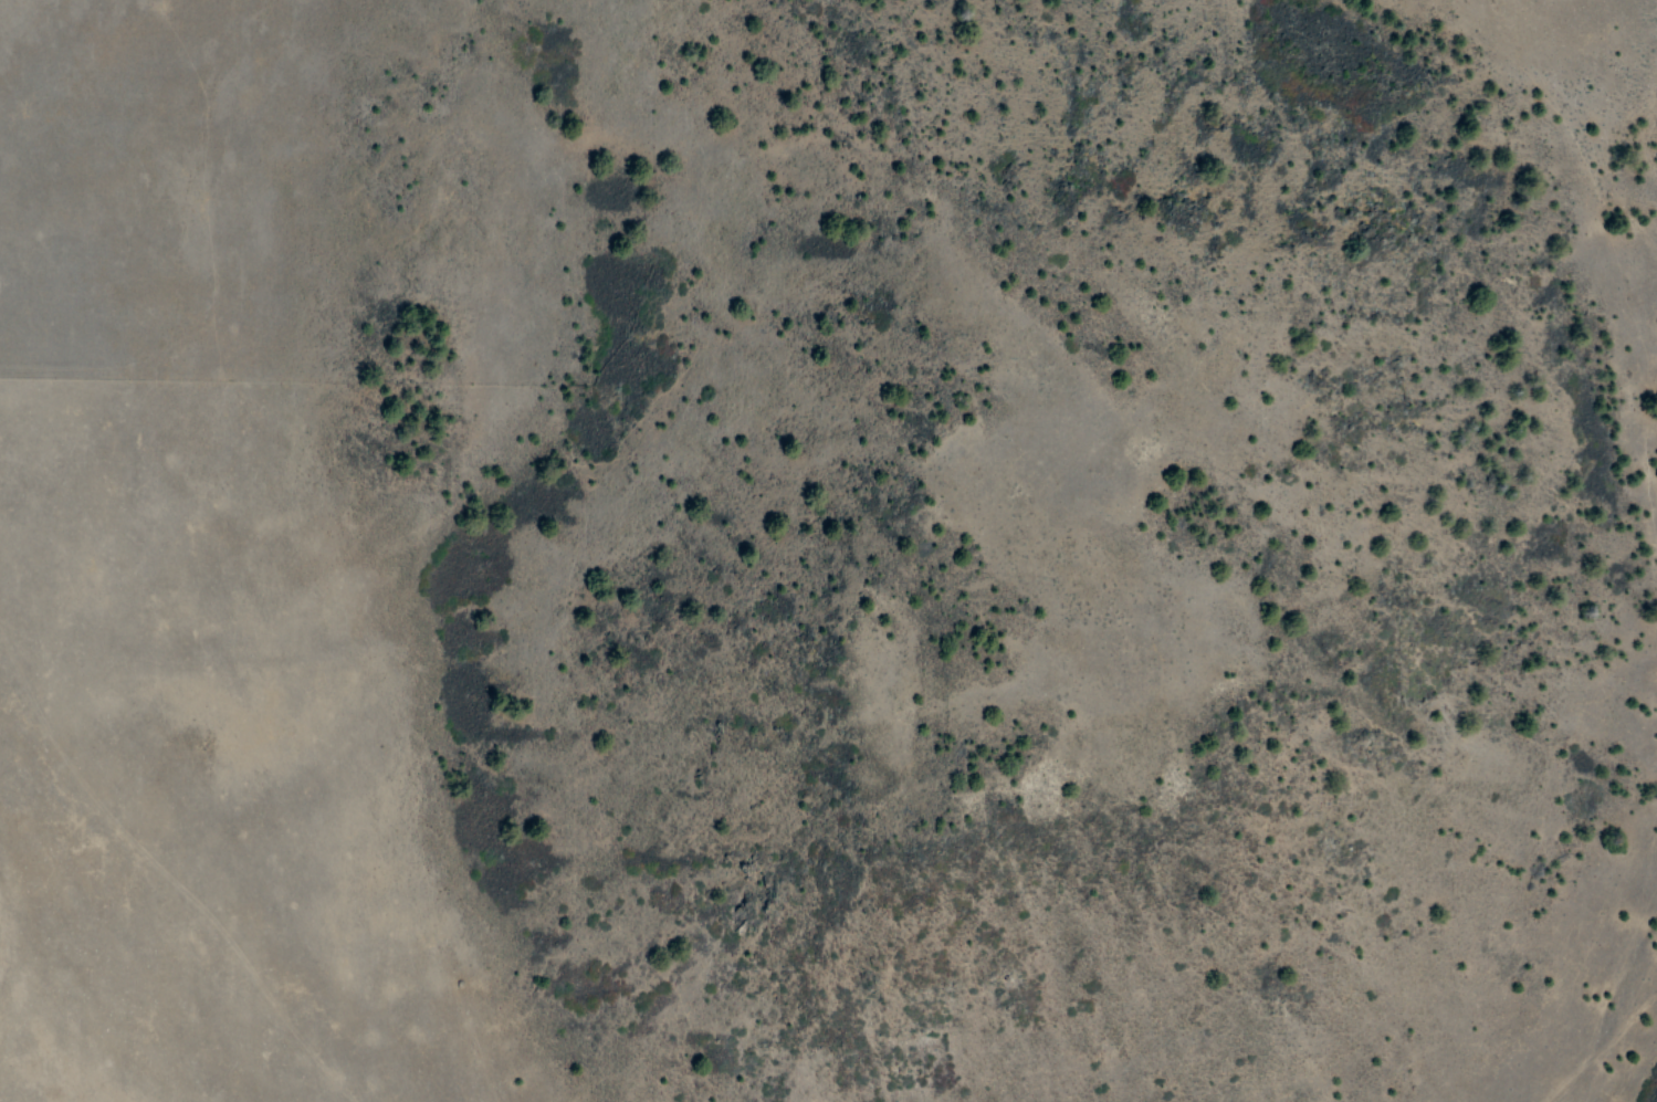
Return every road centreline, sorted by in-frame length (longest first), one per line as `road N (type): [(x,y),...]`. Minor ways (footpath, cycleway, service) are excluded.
road 1 (track): [(1656,987),(1540,1101)]

